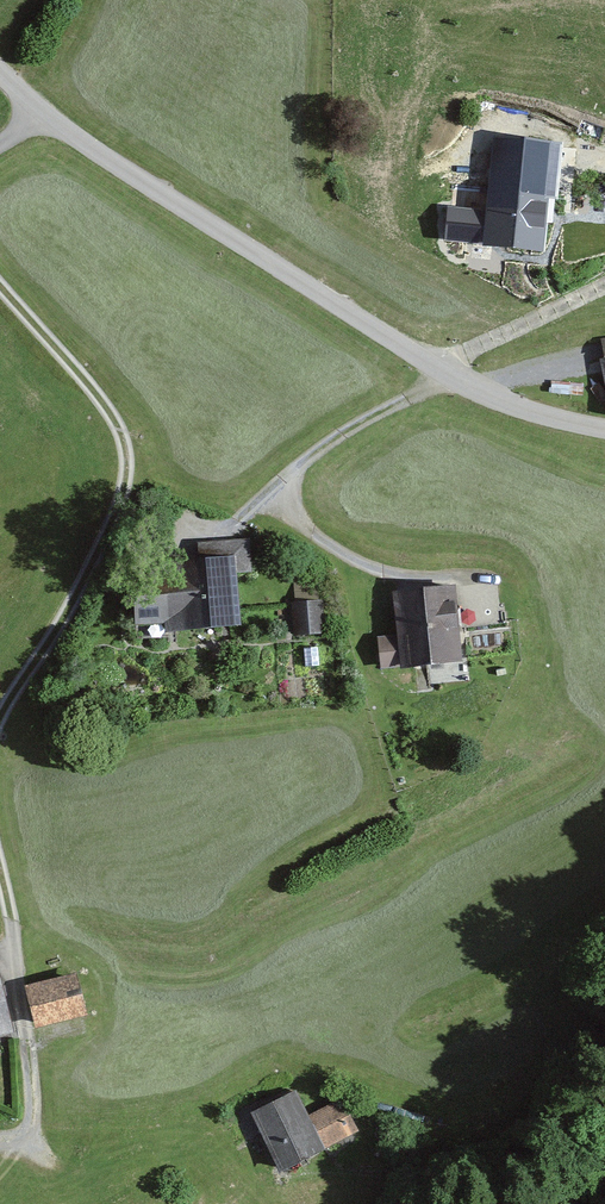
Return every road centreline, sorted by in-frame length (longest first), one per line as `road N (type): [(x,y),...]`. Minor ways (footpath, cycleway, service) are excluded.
road 1 (unclassified): [(604,437),(504,414),(465,393),(106,168),(0,79)]
road 2 (track): [(0,723),(122,493),(114,425),(0,292)]
road 3 (track): [(0,1134),(31,1129),(36,1088),(0,851)]

